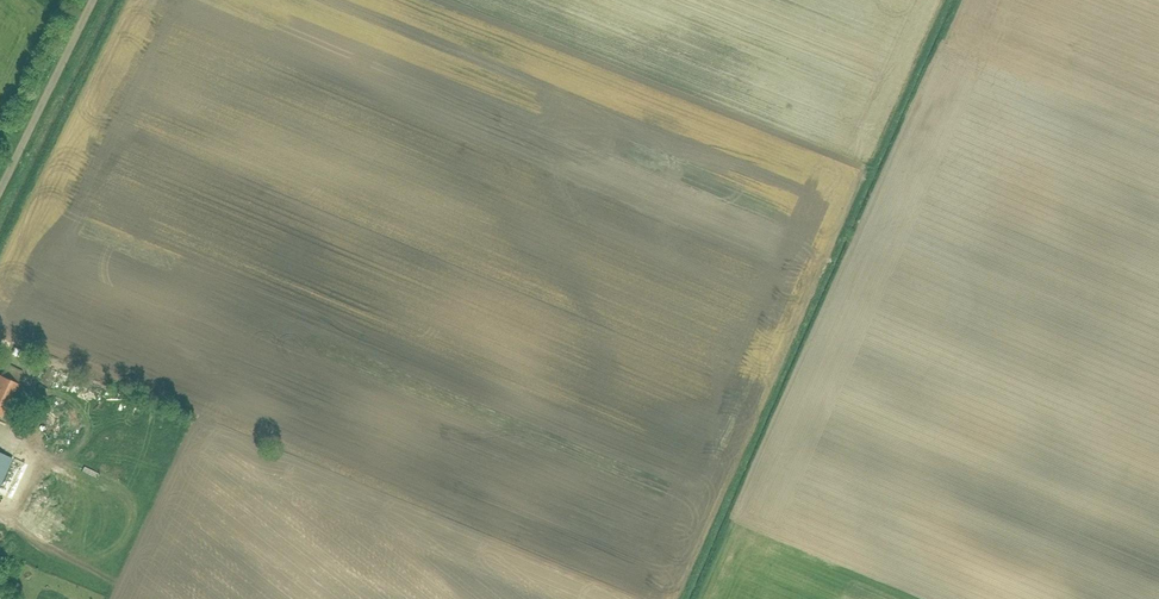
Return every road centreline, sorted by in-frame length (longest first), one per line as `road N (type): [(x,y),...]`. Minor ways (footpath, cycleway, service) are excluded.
road 1 (unclassified): [(0,199),(97,0)]

